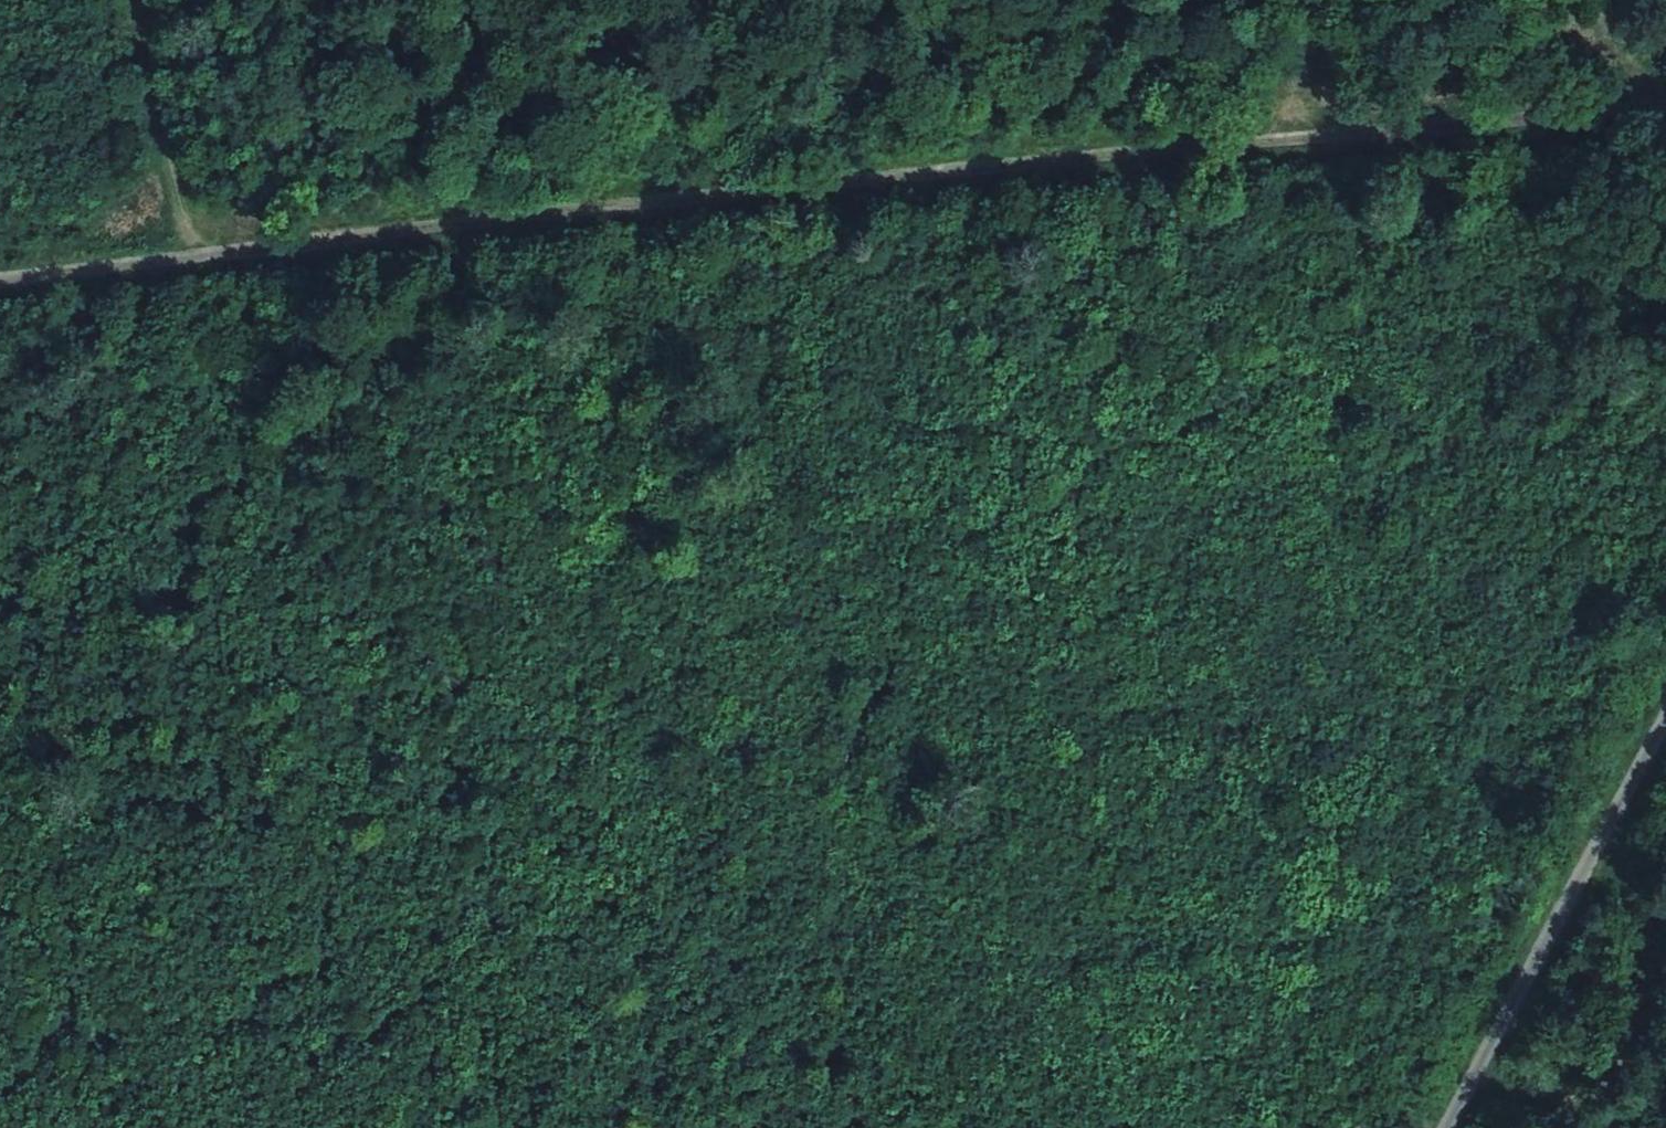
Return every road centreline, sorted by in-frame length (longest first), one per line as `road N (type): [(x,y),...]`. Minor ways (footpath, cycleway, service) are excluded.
road 1 (track): [(1665,109),(203,264)]
road 2 (unclassified): [(1449,1127),(1665,716)]
road 3 (track): [(203,264),(0,285)]

